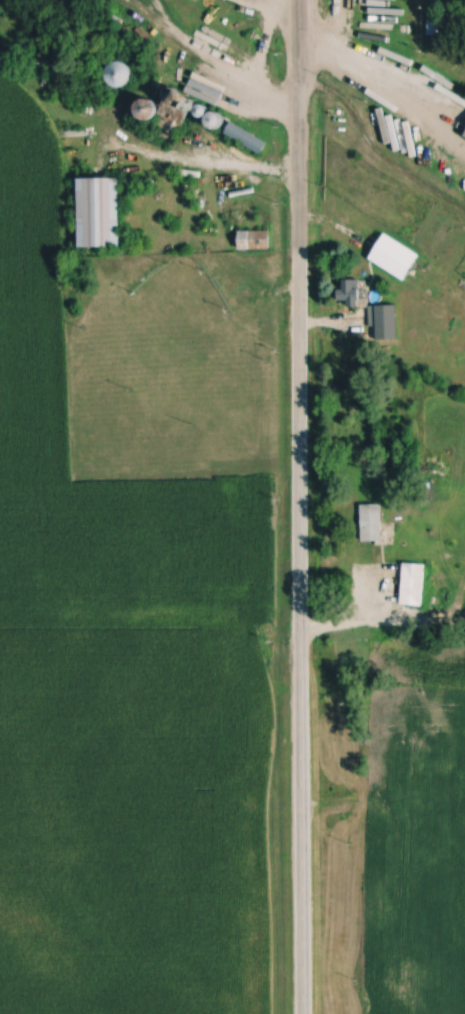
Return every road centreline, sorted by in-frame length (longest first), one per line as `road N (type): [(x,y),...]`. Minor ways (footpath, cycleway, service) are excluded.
road 1 (tertiary): [(298,720),(298,0)]
road 2 (tertiary): [(301,1013),(298,720)]

